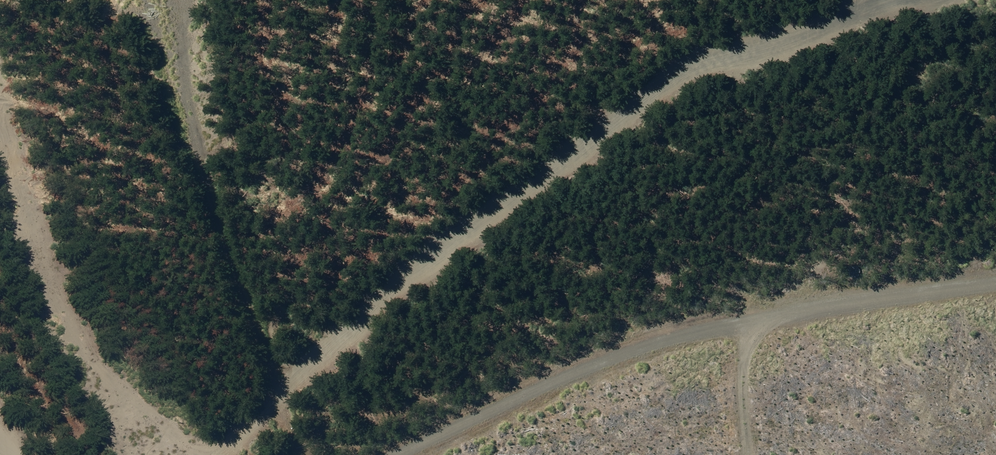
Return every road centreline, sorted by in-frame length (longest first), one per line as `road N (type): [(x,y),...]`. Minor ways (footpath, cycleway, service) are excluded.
road 1 (track): [(378,454),(755,321),(995,286)]
road 2 (track): [(304,454),(283,375),(149,0)]
road 3 (track): [(755,321),(734,454)]

